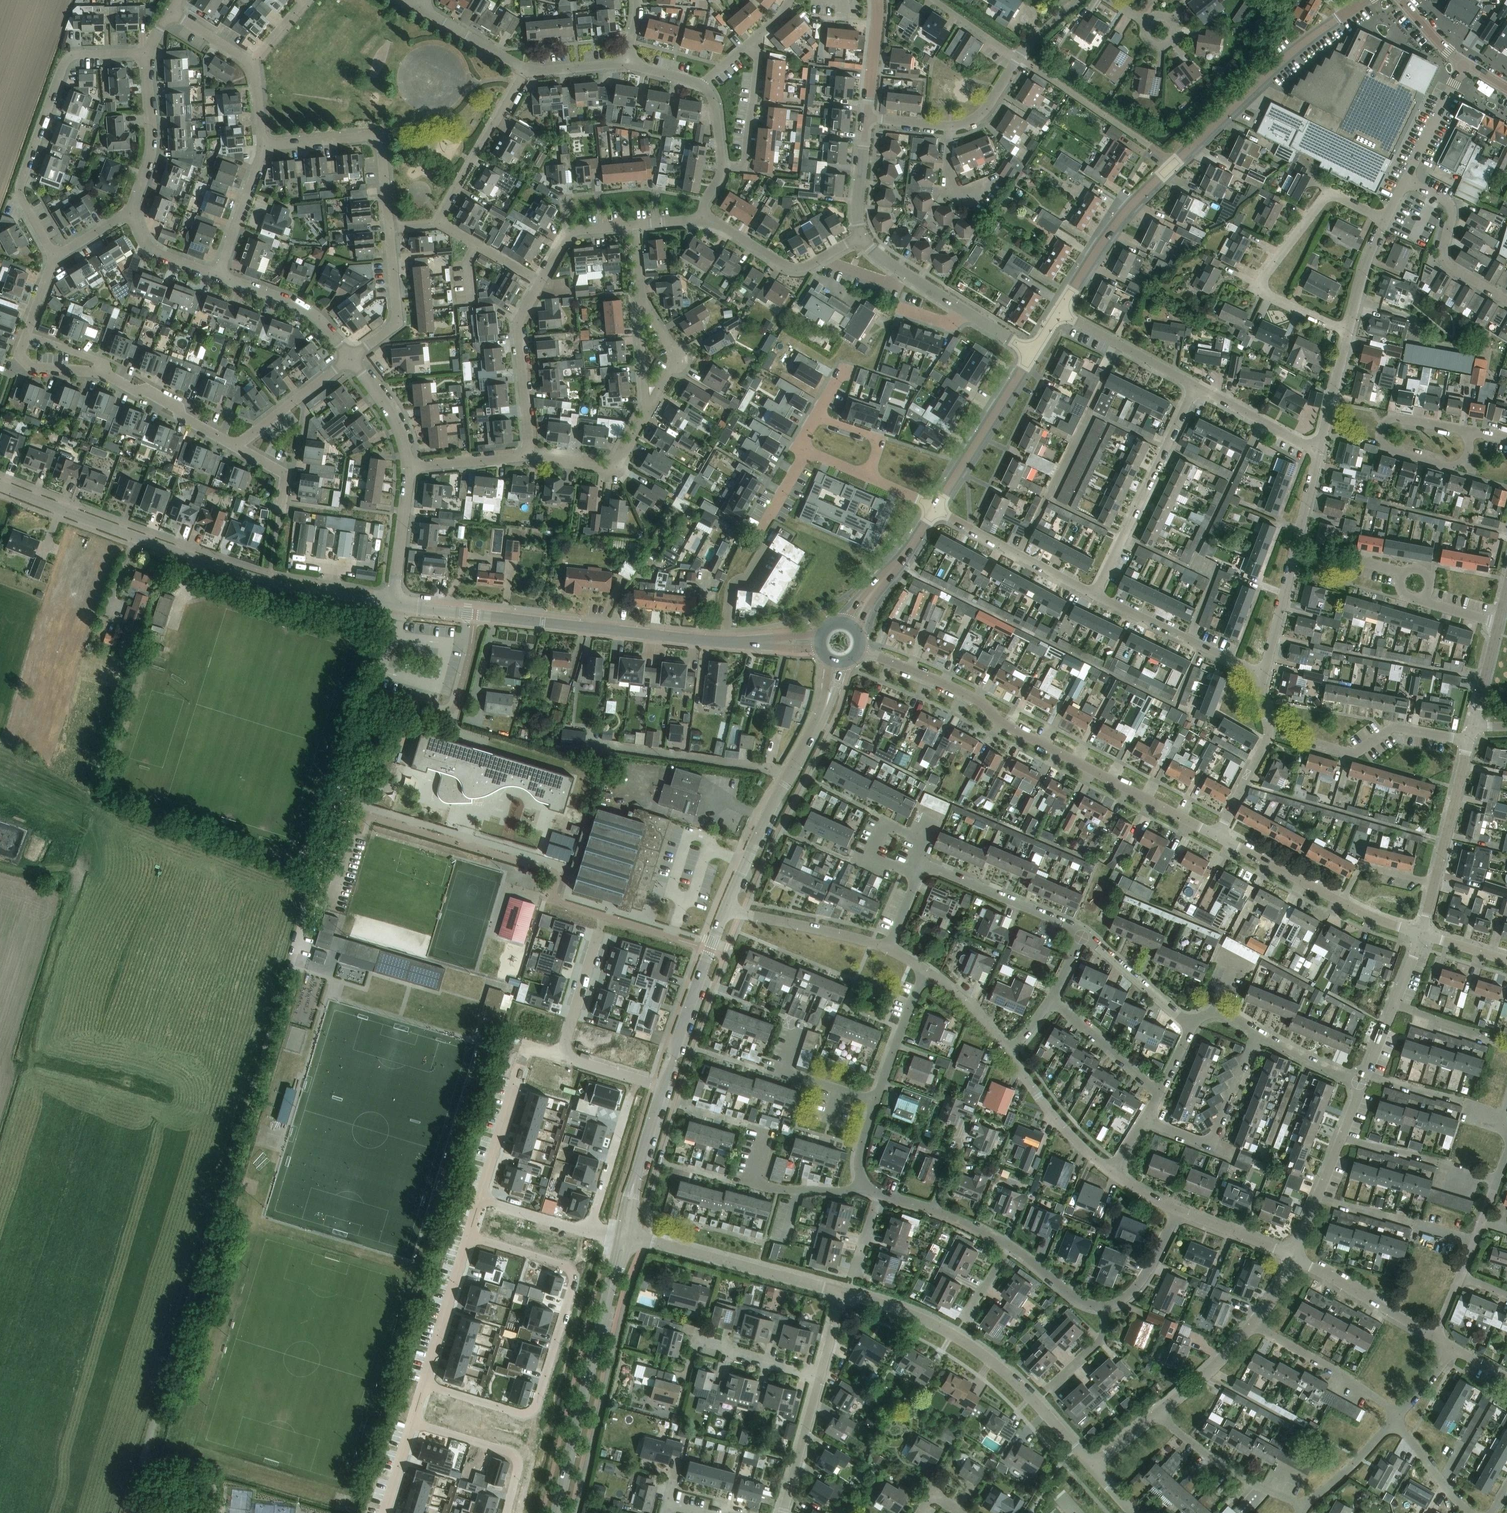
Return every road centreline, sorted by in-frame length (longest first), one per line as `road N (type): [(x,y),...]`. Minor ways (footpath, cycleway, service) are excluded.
road 1 (residential): [(215,1216),(402,604)]
road 2 (tertiary): [(1059,312),(1141,193),(1270,71),(1368,0)]
road 3 (unclassified): [(819,641),(716,642),(402,604)]
road 4 (unclassified): [(392,602),(269,584),(0,485)]
road 5 (unclassified): [(1217,836),(997,720),(983,702),(860,650)]
road 6 (residential): [(423,1386),(522,1414),(536,1407),(572,1271),(470,1237)]
road 7 (unclassified): [(1093,1466),(1008,1376),(959,1337),(842,1292)]
road 8 (residential): [(54,257),(19,191),(62,65),(77,54),(148,54)]
road 9 (residential): [(1348,332),(1267,294),(1261,282),(1324,199),(1336,197),(1383,223)]
road 10 (tertiary): [(726,909),(774,800),(823,719),(837,664)]
road 11 (tertiary): [(557,1512),(611,1283)]
road 12 (residential): [(1095,596),(1195,385)]
road 13 (residential): [(1261,673),(1319,452)]
road 14 (residential): [(661,1093),(565,1051),(598,935)]
road 15 (unclassified): [(842,1292),(631,1238)]
road 16 (residential): [(1470,432),(1394,417),(1379,433),(1392,450),(1444,466),(1464,462),(1468,443)]
road 17 (unclassified): [(1032,353),(887,263),(861,236)]
road 18 (residential): [(263,146),(373,137),(381,147),(388,228)]
road 19 (unclassified): [(126,1512),(184,1320)]
road 20 (residential): [(1143,1118),(1211,1145),(1257,1032)]
road 21 (tertiary): [(661,1093),(726,909)]
road 22 (tertiary): [(934,509),(1032,353)]
road 23 (residential): [(1095,596),(934,509)]
road 24 (residential): [(1261,673),(1095,596)]
road 25 (residential): [(1405,180),(1452,206),(1443,251),(1449,267),(1506,300)]
road 26 (residential): [(530,456),(517,327),(540,282)]
road 27 (residential): [(438,225),(524,68)]
road 28 (residential): [(922,863),(1083,936)]
road 29 (residential): [(704,219),(797,268),(861,236)]
road 30 (residential): [(1217,836),(1266,743),(1261,673)]
road 31 (residential): [(1470,741),(1394,725),(1353,755),(1308,743)]
road 32 (residential): [(1304,1506),(1247,1481),(1158,1412)]
road 33 (residential): [(1399,1415),(1254,1323)]
road 34 (residential): [(508,1512),(519,1457),(412,1421)]
road 35 (residential): [(888,947),(726,909)]
road 36 (residential): [(1436,1336),(1293,1255)]
road 37 (unclassified): [(148,54),(150,154),(134,214)]
road 38 (unclassified): [(217,277),(311,312),(349,359)]
road 39 (residential): [(1111,1174),(1009,1052)]
road 40 (residential): [(470,1237),(423,1386)]
road 41 (residential): [(1195,385),(1059,312)]
road 42 (residential): [(235,446),(147,389),(138,392),(104,372)]
road 43 (residential): [(388,228),(395,321),(349,359)]
road 44 (residential): [(722,165),(745,161),(758,54),(752,40)]
road 45 (residential): [(530,456),(610,467),(646,413)]
road 46 (residential): [(1435,882),(1470,741)]
road 47 (residential): [(349,359),(235,446)]
road 48 (residential): [(922,863),(918,837),(886,824),(872,854),(917,874)]
road 49 (residential): [(522,1063),(481,1200)]
road 50 (tertiary): [(850,624),(934,509)]
road 51 (residential): [(1011,1246),(933,1209),(879,1194)]
road 52 (residential): [(1160,1091),(1052,999)]
road 53 (residential): [(877,1101),(789,1069),(802,1023)]
road 54 (residential): [(630,1097),(588,1232)]
road 55 (unclassified): [(1342,902),(1217,836)]
road 56 (residential): [(1191,1027),(1083,936)]
road 57 (residential): [(1319,452),(1195,385)]
road 58 (residential): [(784,1512),(820,1376)]
road 59 (residential): [(646,413),(677,360),(640,290)]
road 60 (residential): [(217,277),(263,146)]
road 61 (residential): [(877,1101),(928,973)]
road 62 (unclassified): [(392,602),(407,467)]
road 63 (residential): [(1405,180),(1464,62)]
road 64 (residential): [(1158,1412),(1254,1323)]
road 65 (residential): [(820,1376),(695,1340)]
road 66 (residential): [(1178,1208),(1135,1289),(1105,1307)]
road 67 (unclassified): [(349,359),(396,421),(407,467)]
road 68 (residential): [(1304,1506),(1394,1420)]
road 69 (residential): [(1293,1255),(1178,1208)]
road 70 (residential): [(407,467),(530,456)]
road 71 (residential): [(1319,452),(1348,332)]
road 72 (residential): [(646,413),(640,290)]
road 73 (residential): [(1506,1050),(1394,1003)]
road 74 (residential): [(540,282),(572,233),(634,225)]
road 75 (residential): [(1471,1512),(1394,1420)]
road 76 (residential): [(524,68),(420,9)]
road 77 (unclassified): [(861,236),(867,117)]

